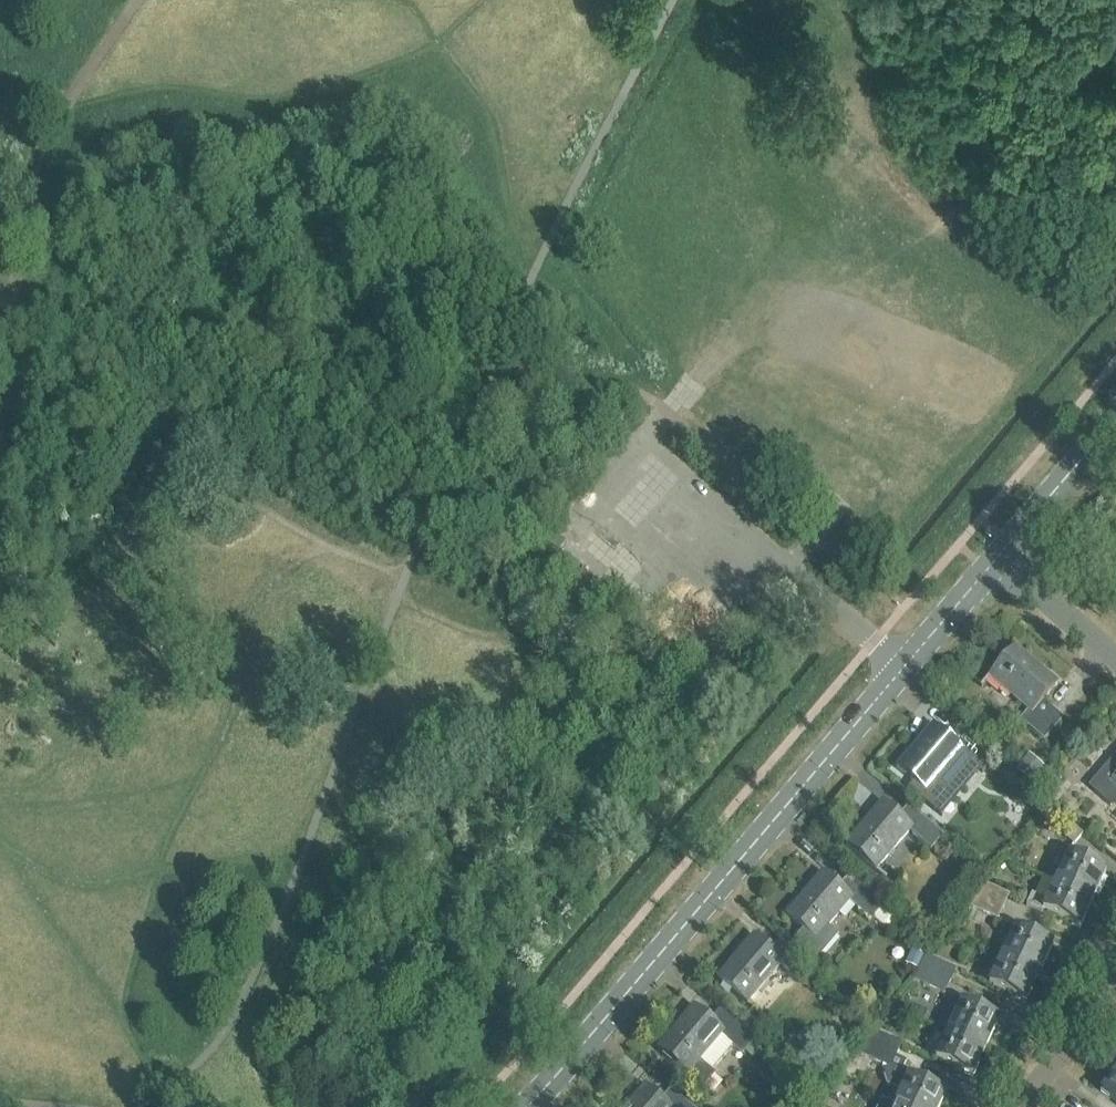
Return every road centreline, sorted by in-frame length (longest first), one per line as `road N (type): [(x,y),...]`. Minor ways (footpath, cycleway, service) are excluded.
road 1 (tertiary): [(532,1106),(997,559)]
road 2 (tertiary): [(997,559),(1115,419)]
road 3 (residential): [(1023,1106),(1115,977)]
road 4 (residential): [(1115,661),(997,559)]

